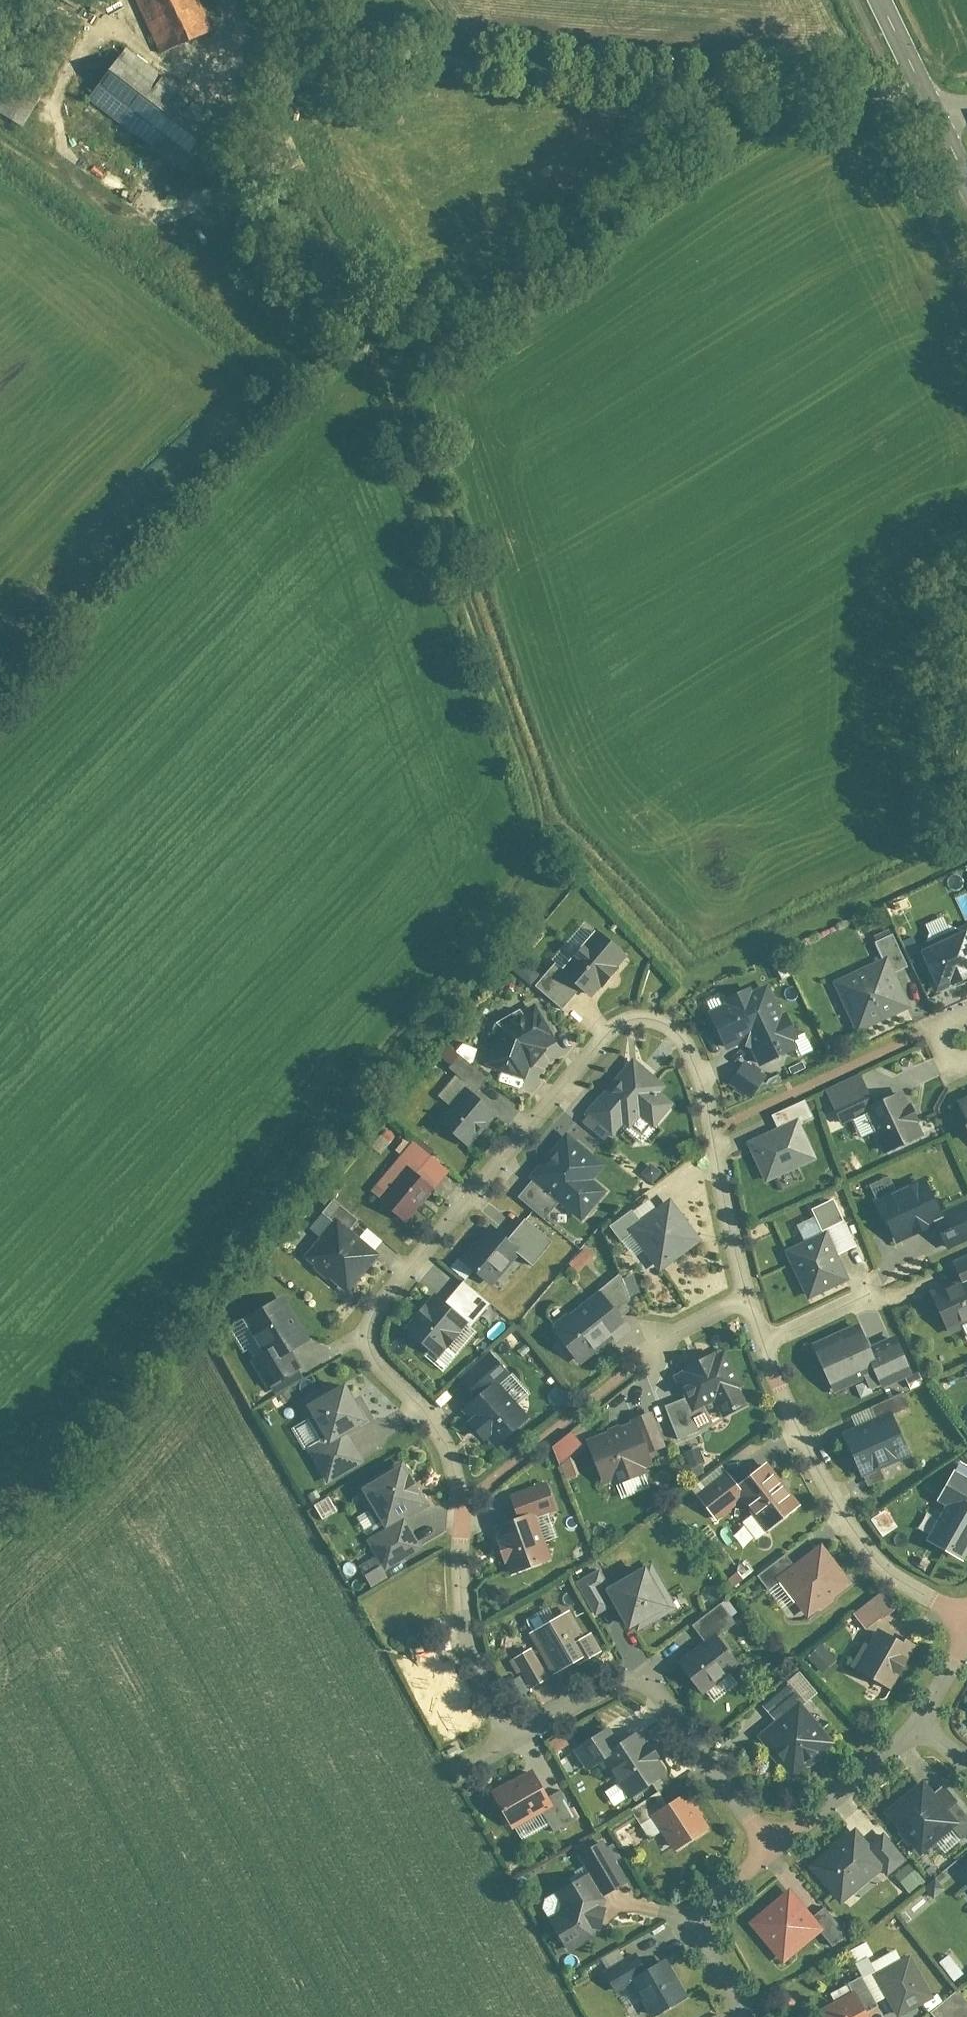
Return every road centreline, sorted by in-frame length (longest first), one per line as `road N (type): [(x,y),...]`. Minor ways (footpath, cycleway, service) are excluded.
road 1 (residential): [(770,1848),(645,1674),(507,1732),(464,1613),(469,1497),(431,1422),(365,1349),(377,1317),(625,1019),(649,1013),(676,1019),(698,1067),(743,1304)]
road 2 (residential): [(910,79),(788,76),(244,30)]
road 3 (track): [(538,809),(611,866),(695,960),(966,843)]
road 4 (track): [(0,739),(299,418),(359,374)]
road 5 (residential): [(743,1304),(807,1455),(843,1509),(907,1588),(966,1619)]
road 6 (track): [(244,30),(359,374)]
road 7 (residential): [(747,2016),(690,1928),(770,1848)]
road 8 (residential): [(770,1848),(928,1736)]
road 9 (track): [(104,1418),(0,1519)]

